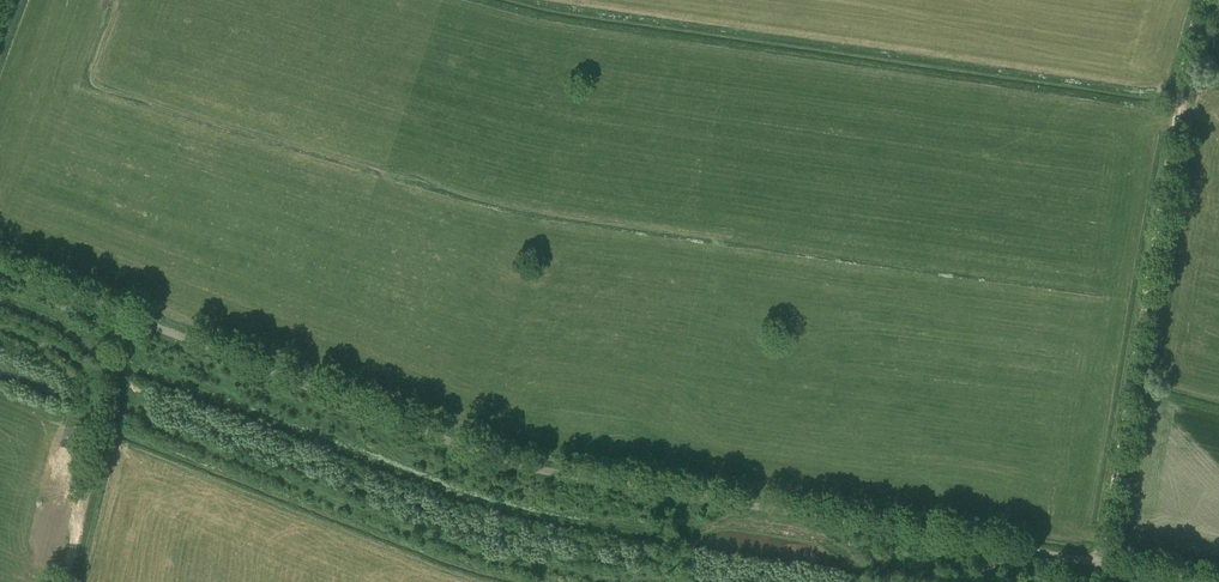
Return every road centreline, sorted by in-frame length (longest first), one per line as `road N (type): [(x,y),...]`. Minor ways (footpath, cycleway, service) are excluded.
road 1 (unclassified): [(1199,581),(508,460),(0,266)]
road 2 (track): [(1201,0),(1099,562)]
road 3 (track): [(127,316),(64,581)]

